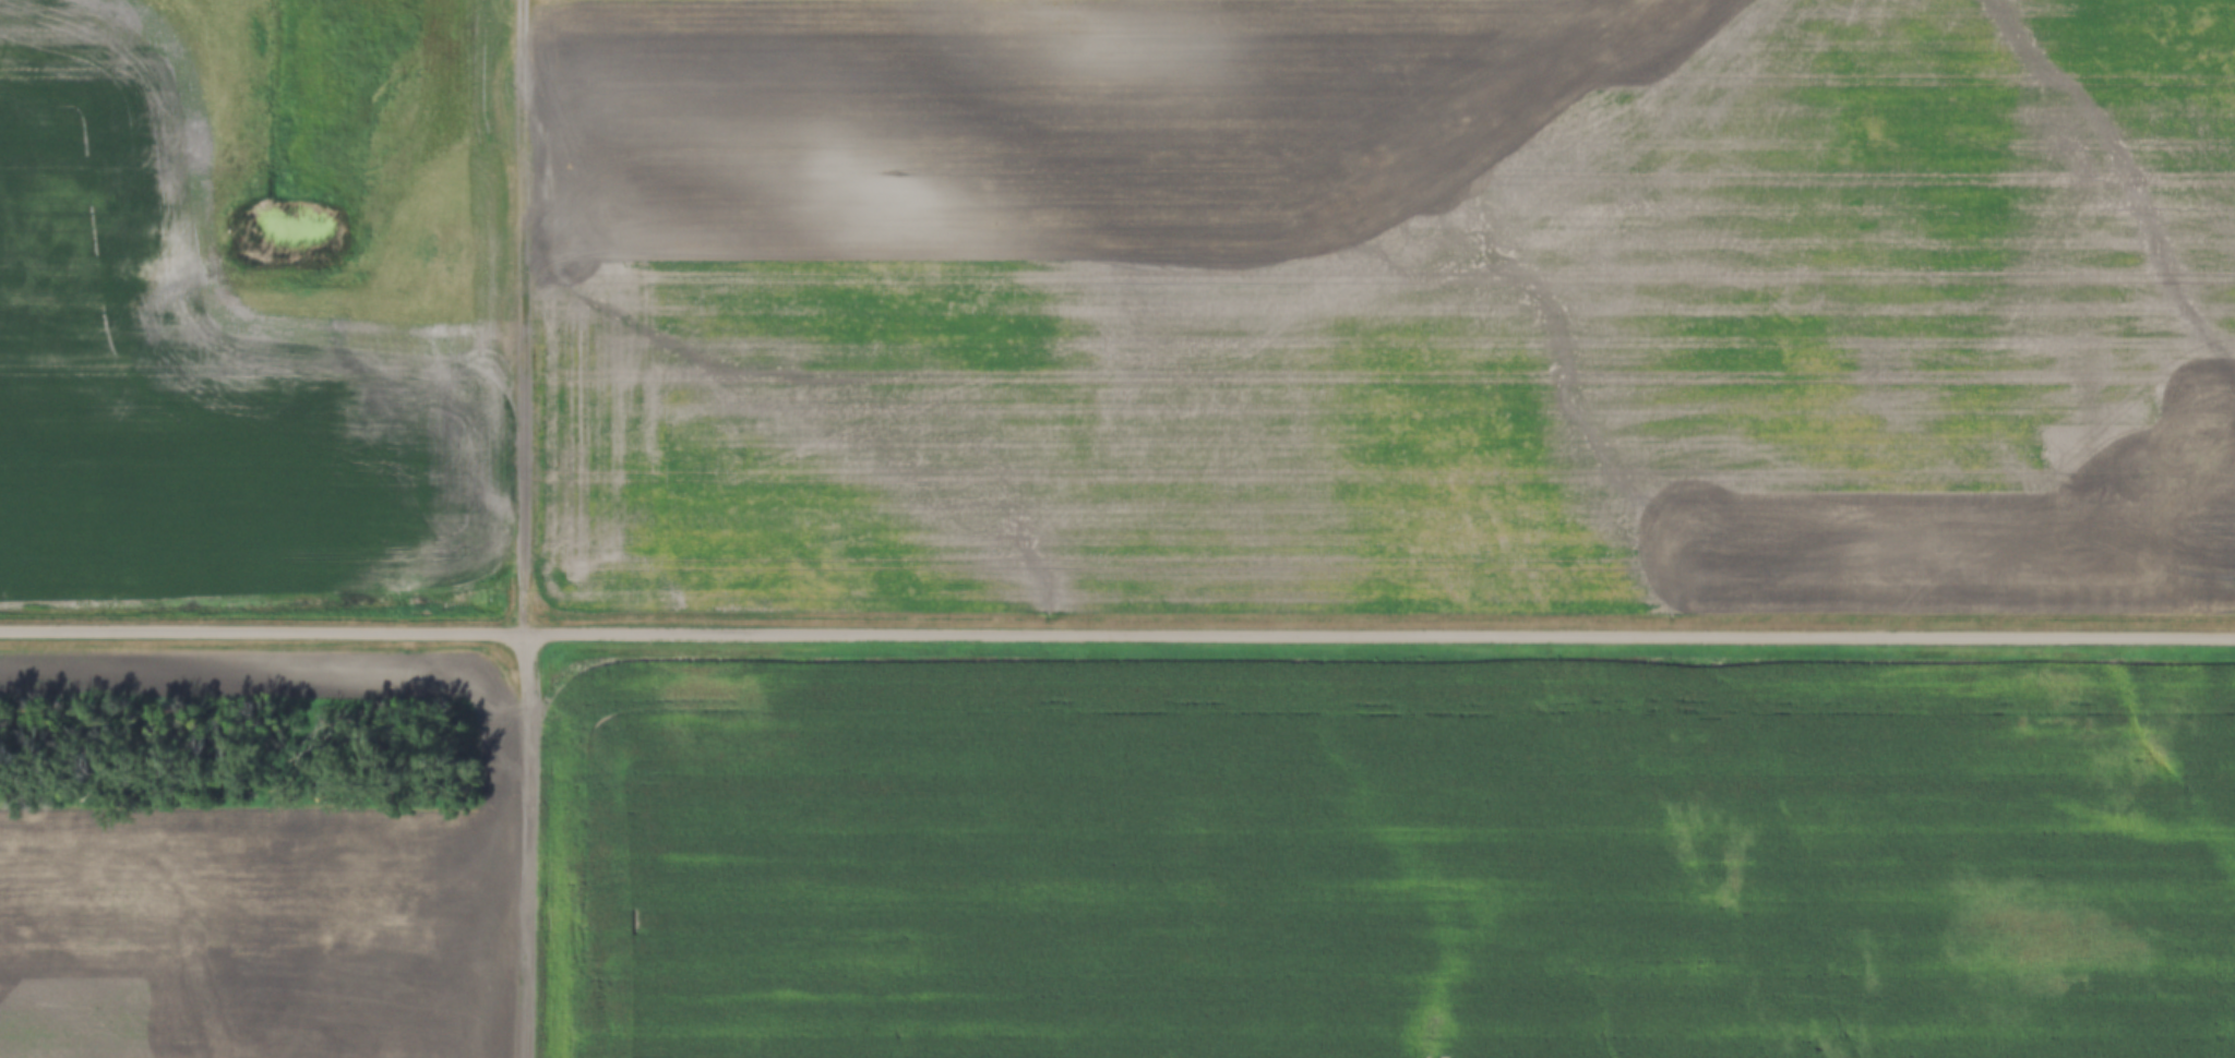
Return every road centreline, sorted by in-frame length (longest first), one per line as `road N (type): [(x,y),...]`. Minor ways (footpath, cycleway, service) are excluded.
road 1 (residential): [(2234,632),(0,627)]
road 2 (track): [(517,1057),(522,629)]

